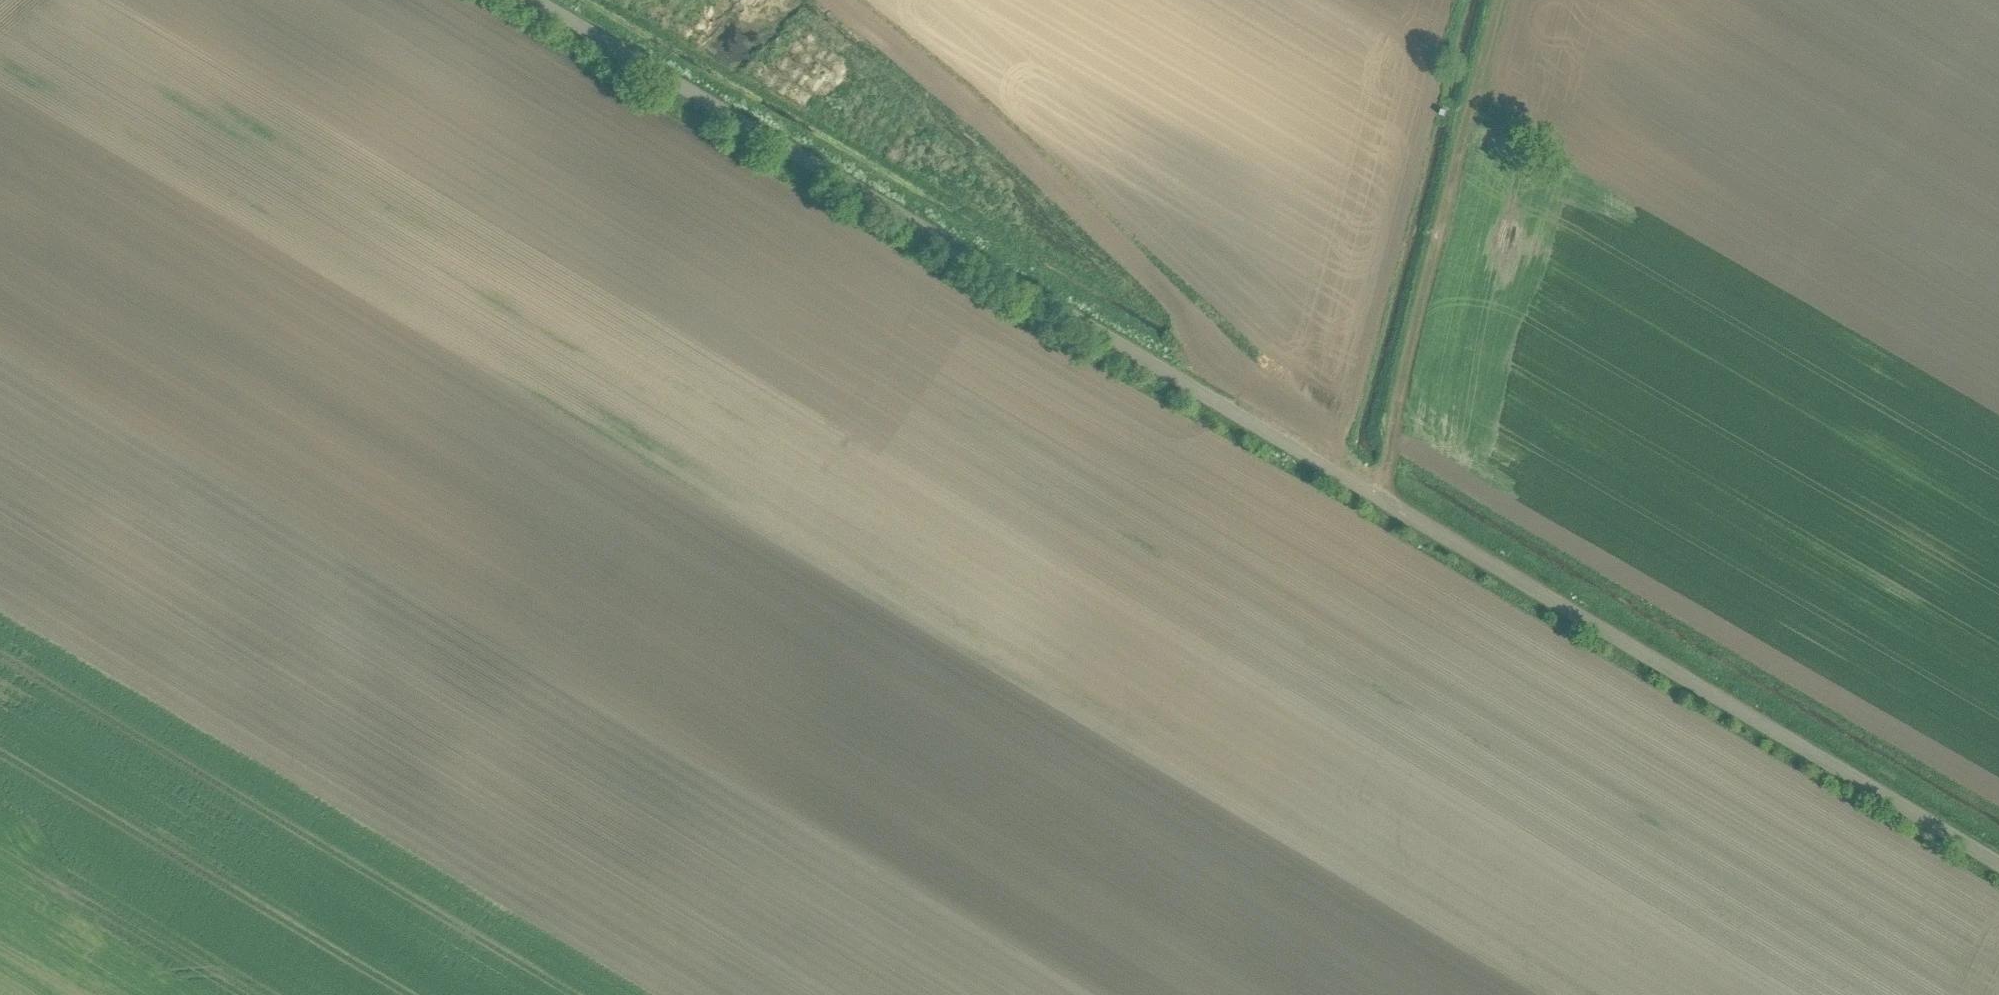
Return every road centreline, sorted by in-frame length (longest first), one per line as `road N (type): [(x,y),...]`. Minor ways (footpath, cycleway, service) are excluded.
road 1 (unclassified): [(527,0),(1998,867)]

